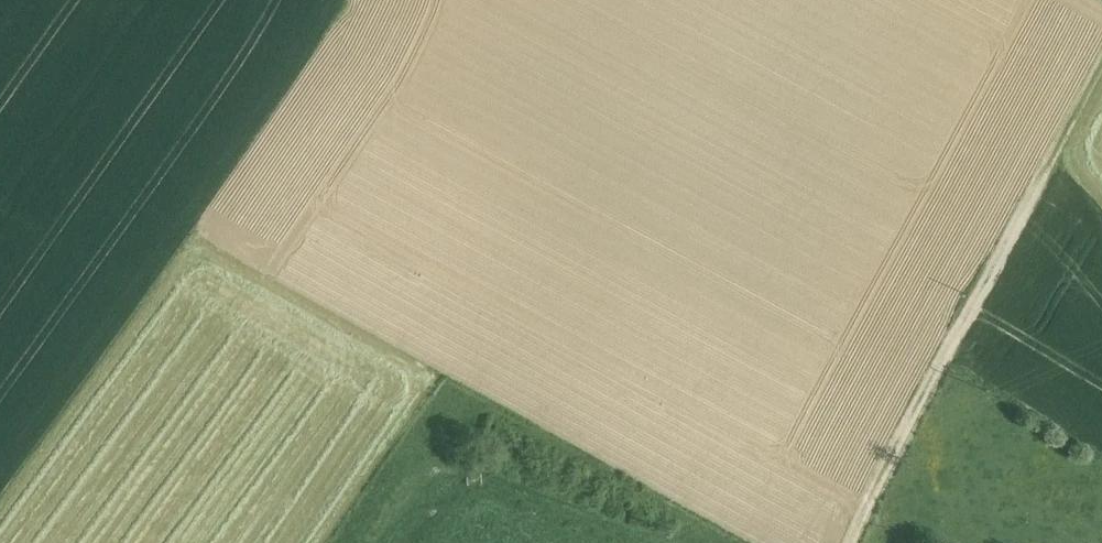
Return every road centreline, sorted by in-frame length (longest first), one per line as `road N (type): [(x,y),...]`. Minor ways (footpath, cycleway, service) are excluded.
road 1 (track): [(1101,59),(848,542)]

